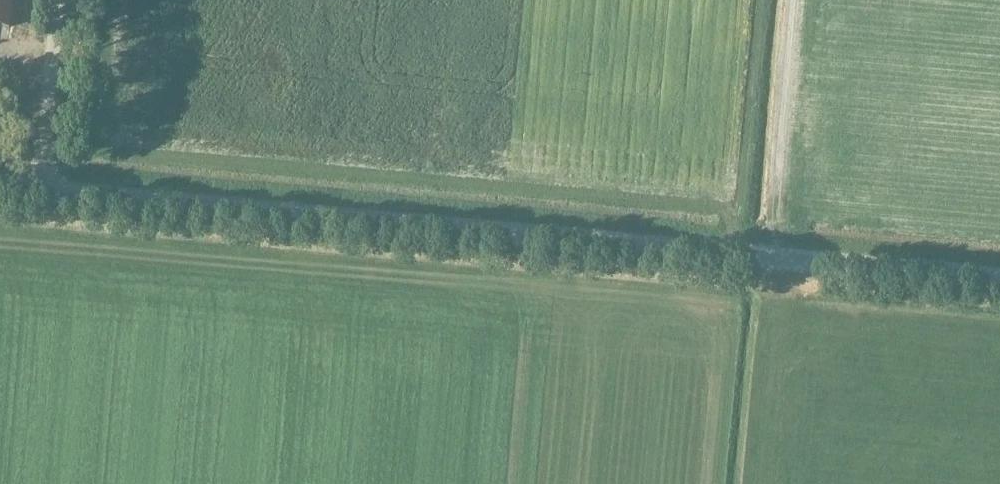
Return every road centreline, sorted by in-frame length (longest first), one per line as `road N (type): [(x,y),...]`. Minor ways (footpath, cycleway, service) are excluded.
road 1 (unclassified): [(999,282),(0,190)]

